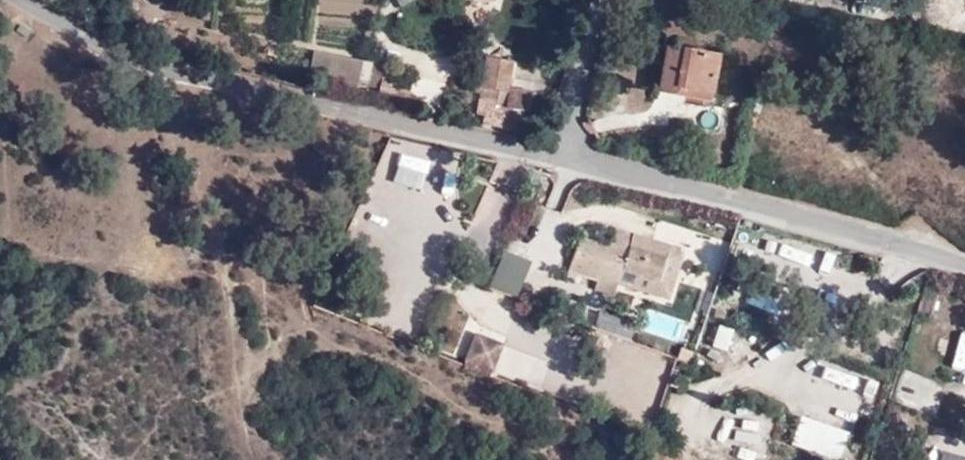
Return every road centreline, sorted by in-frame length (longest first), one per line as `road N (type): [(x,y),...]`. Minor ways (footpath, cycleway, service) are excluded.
road 1 (unclassified): [(964,263),(637,172),(187,73),(6,0)]
road 2 (track): [(187,73),(195,148),(227,273),(232,415),(251,459)]

